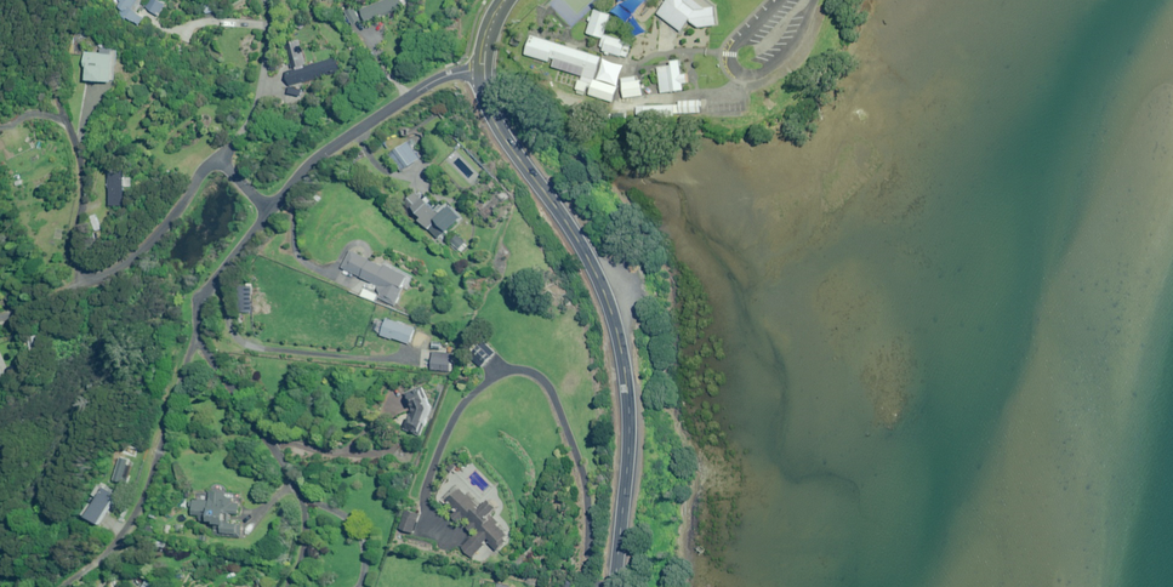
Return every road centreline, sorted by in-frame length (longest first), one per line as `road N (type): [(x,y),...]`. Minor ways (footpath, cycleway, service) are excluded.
road 1 (primary): [(479,73),(491,116),(581,250),(618,339),(629,462),(615,586)]
road 2 (residential): [(63,586),(126,533),(150,482),(204,297),(271,211)]
road 3 (residential): [(271,211),(307,168),(422,89),(479,73)]
road 4 (residential): [(87,282),(142,251),(207,167),(227,168),(271,211)]
road 5 (unclassified): [(816,0),(782,60),(761,74),(737,73),(728,53),(776,0)]

